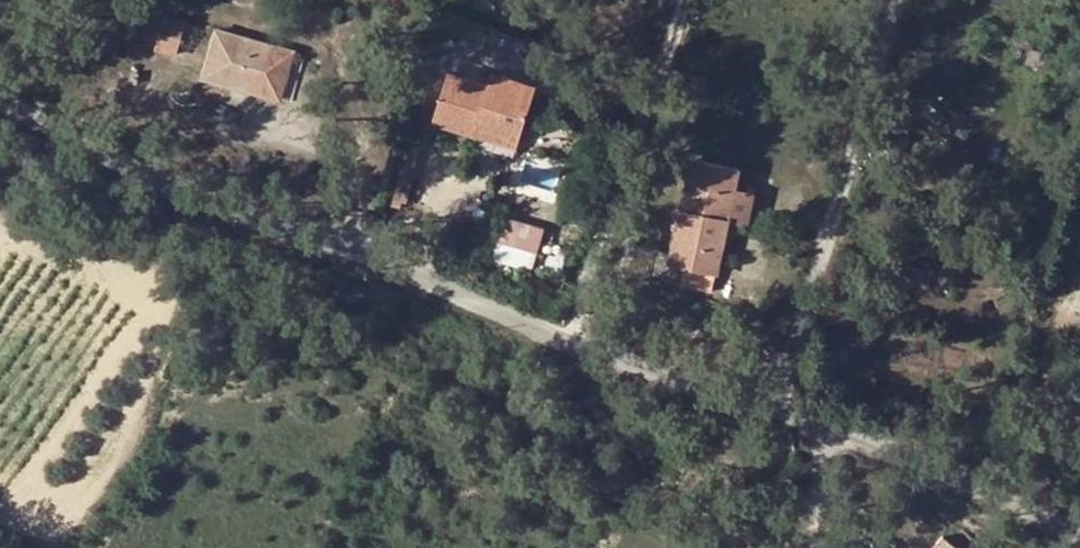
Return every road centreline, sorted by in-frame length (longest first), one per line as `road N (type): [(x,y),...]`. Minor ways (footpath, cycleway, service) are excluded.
road 1 (unclassified): [(0,98),(136,169),(420,277),(638,379),(910,459),(1079,542)]

